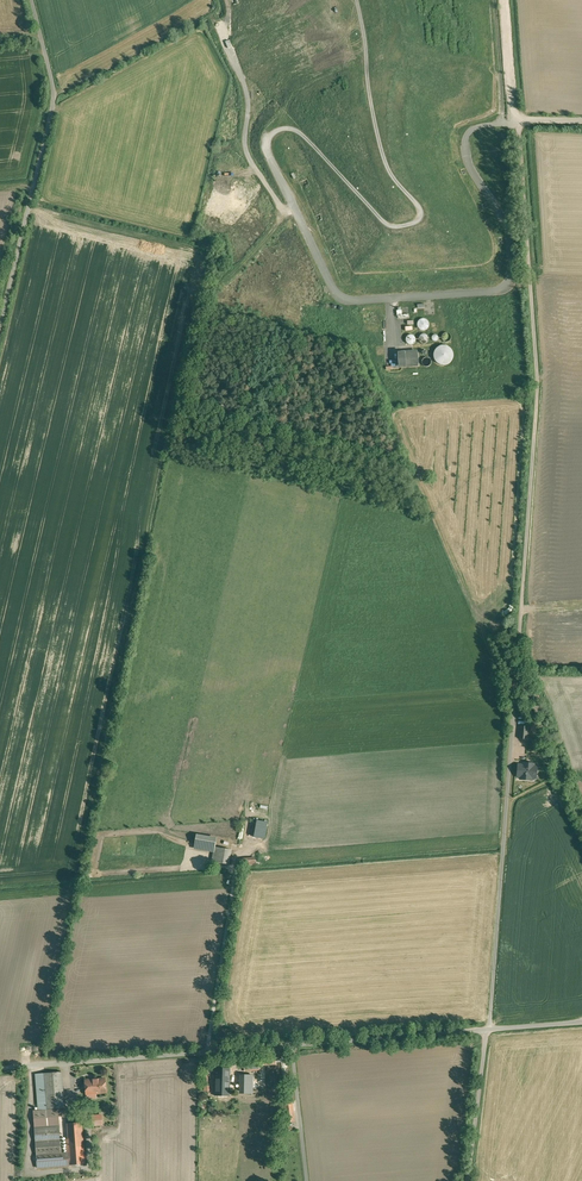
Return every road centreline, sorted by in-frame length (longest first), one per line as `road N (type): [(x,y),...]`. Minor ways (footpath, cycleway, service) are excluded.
road 1 (unclassified): [(488,1031),(0,1069)]
road 2 (track): [(356,0),(384,164),(419,222),(387,228),(305,136),(287,129),(272,135)]
road 3 (unclassified): [(32,0),(53,105),(0,326)]
road 4 (unclassified): [(488,1031),(514,709)]
road 5 (track): [(295,209),(276,199),(245,149),(246,87),(212,16)]
road 6 (unclassified): [(470,1180),(488,1031)]

